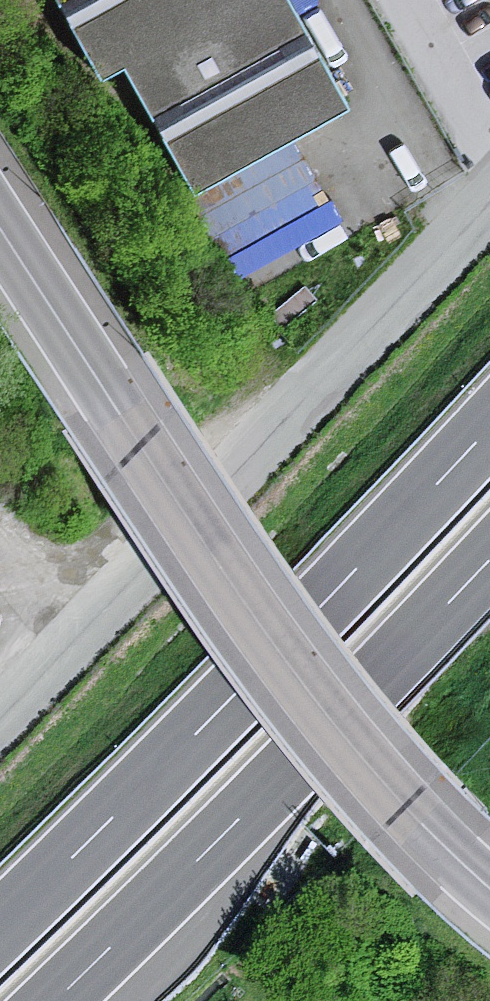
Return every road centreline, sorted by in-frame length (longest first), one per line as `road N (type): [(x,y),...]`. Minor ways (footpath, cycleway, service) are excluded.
road 1 (unclassified): [(0,232),(271,641),(409,809),(489,888)]
road 2 (unclassified): [(0,711),(236,468),(489,181)]
road 3 (motorway): [(489,427),(0,928)]
road 4 (motorway): [(55,1000),(489,559)]

